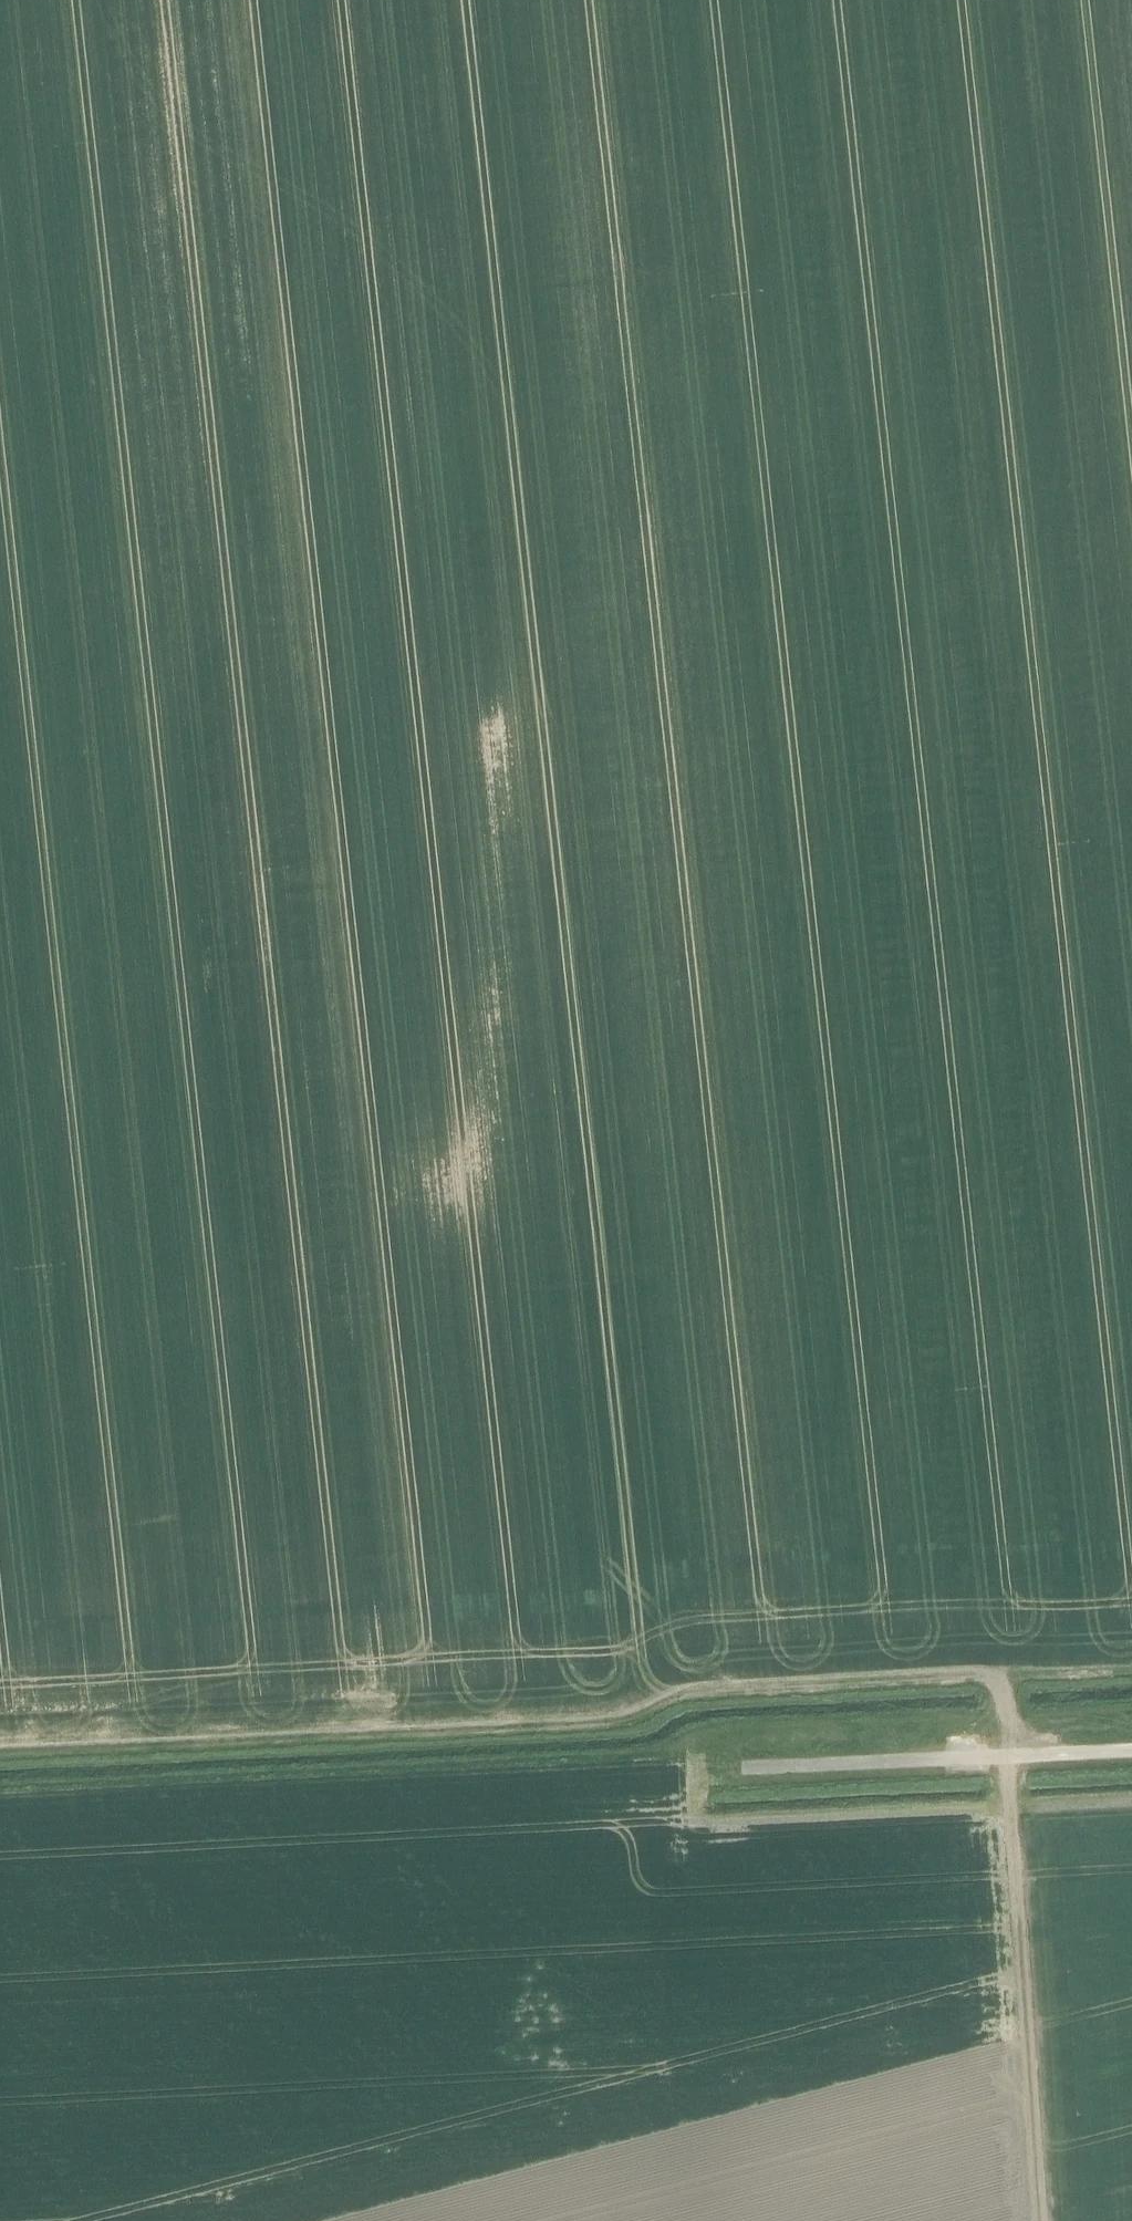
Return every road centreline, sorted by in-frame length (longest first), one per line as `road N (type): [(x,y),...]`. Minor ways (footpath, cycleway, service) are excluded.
road 1 (unclassified): [(744,1768),(1131,1751)]

